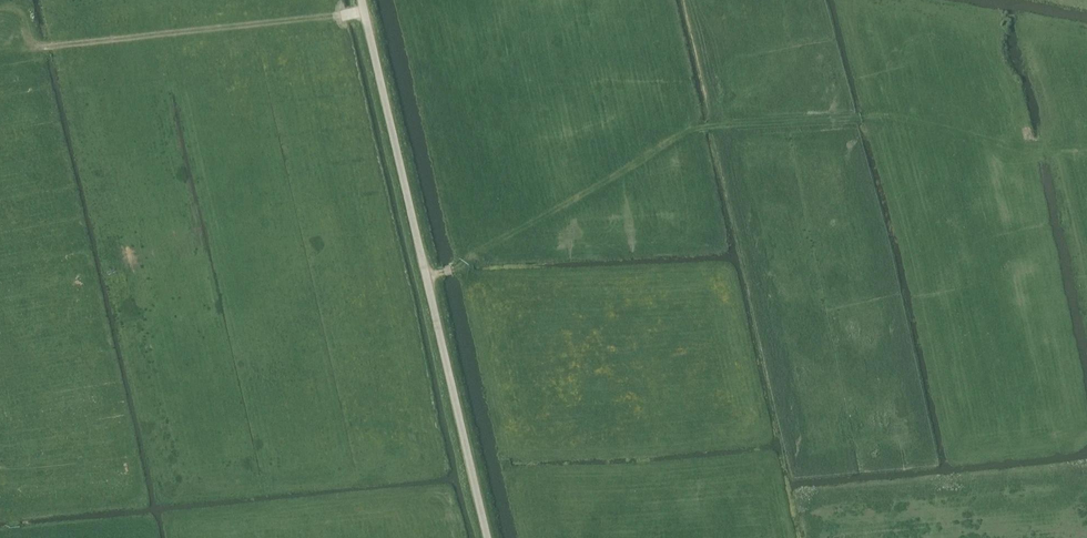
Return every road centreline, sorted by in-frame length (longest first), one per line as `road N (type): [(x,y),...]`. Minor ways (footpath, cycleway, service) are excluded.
road 1 (track): [(1086,147),(1026,145),(879,119),(762,118),(693,130),(471,261),(427,278)]
road 2 (unclassified): [(488,537),(363,0)]
road 3 (track): [(365,10),(29,46),(10,11),(0,13)]

